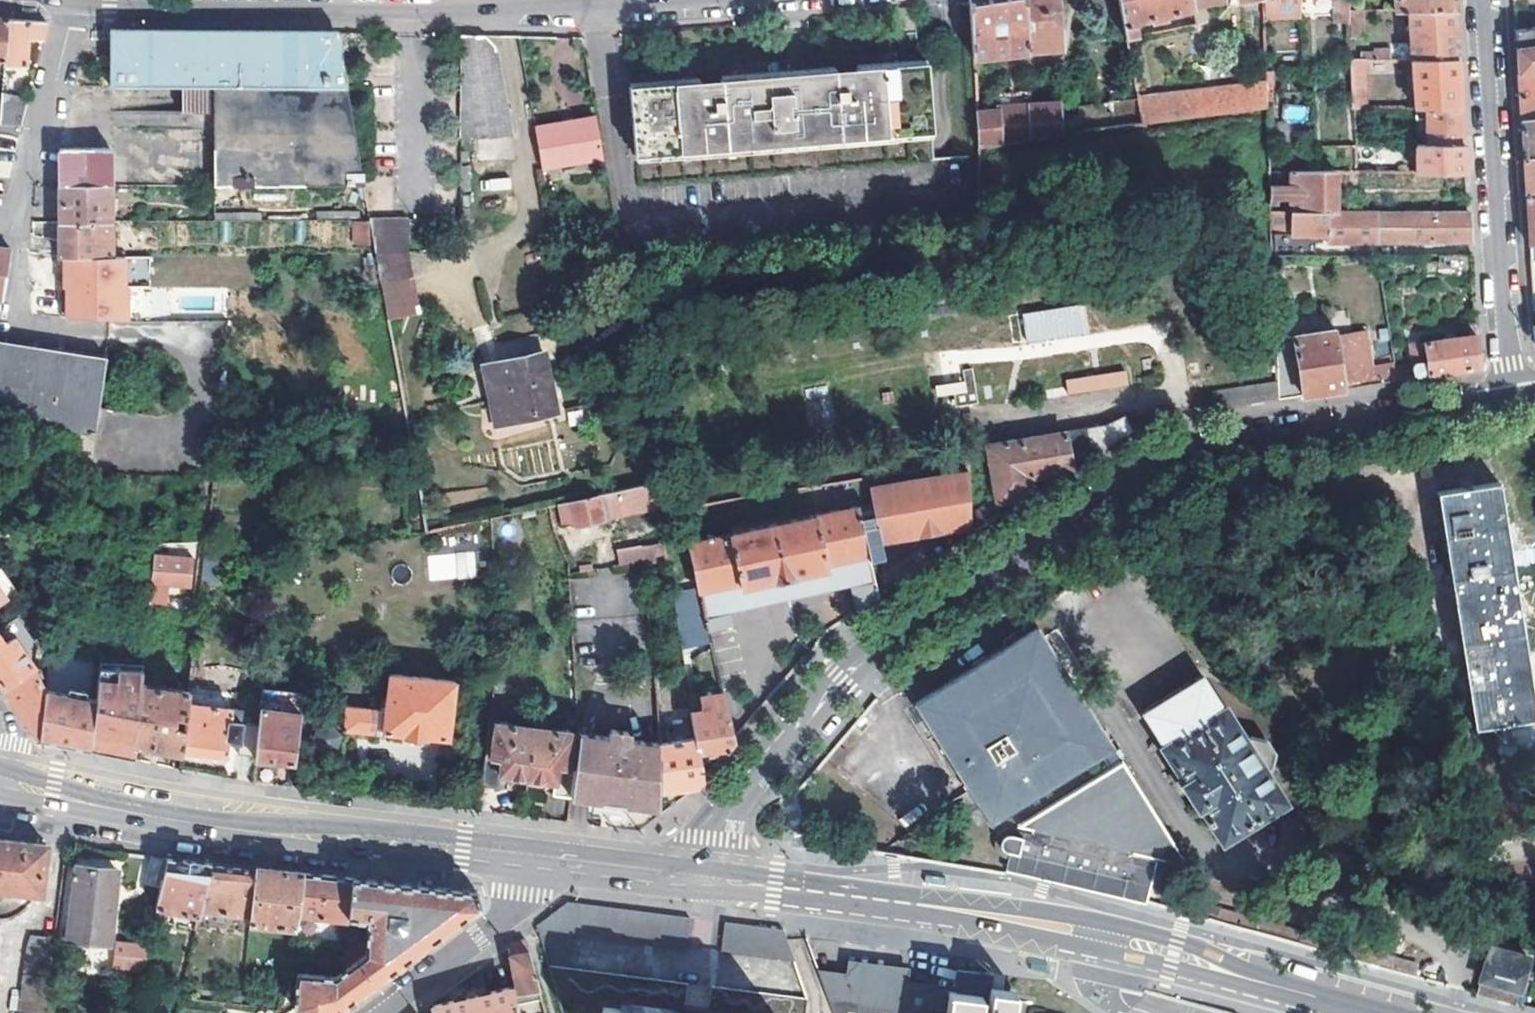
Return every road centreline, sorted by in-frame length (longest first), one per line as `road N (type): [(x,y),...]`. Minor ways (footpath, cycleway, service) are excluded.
road 1 (residential): [(1510,404),(1218,451),(1129,483),(859,664),(716,831),(705,876)]
road 2 (residential): [(669,0),(412,11),(76,3)]
road 3 (secondary): [(0,777),(528,853)]
road 4 (secondary): [(705,876),(1110,938)]
road 5 (residential): [(1483,0),(1510,404)]
road 6 (secondary): [(1110,938),(1365,1012)]
road 7 (residential): [(76,3),(17,232)]
road 8 (residential): [(528,853),(522,904),(381,1012)]
road 9 (secondary): [(528,853),(705,876)]
road 10 (residential): [(17,232),(24,325),(99,338)]

